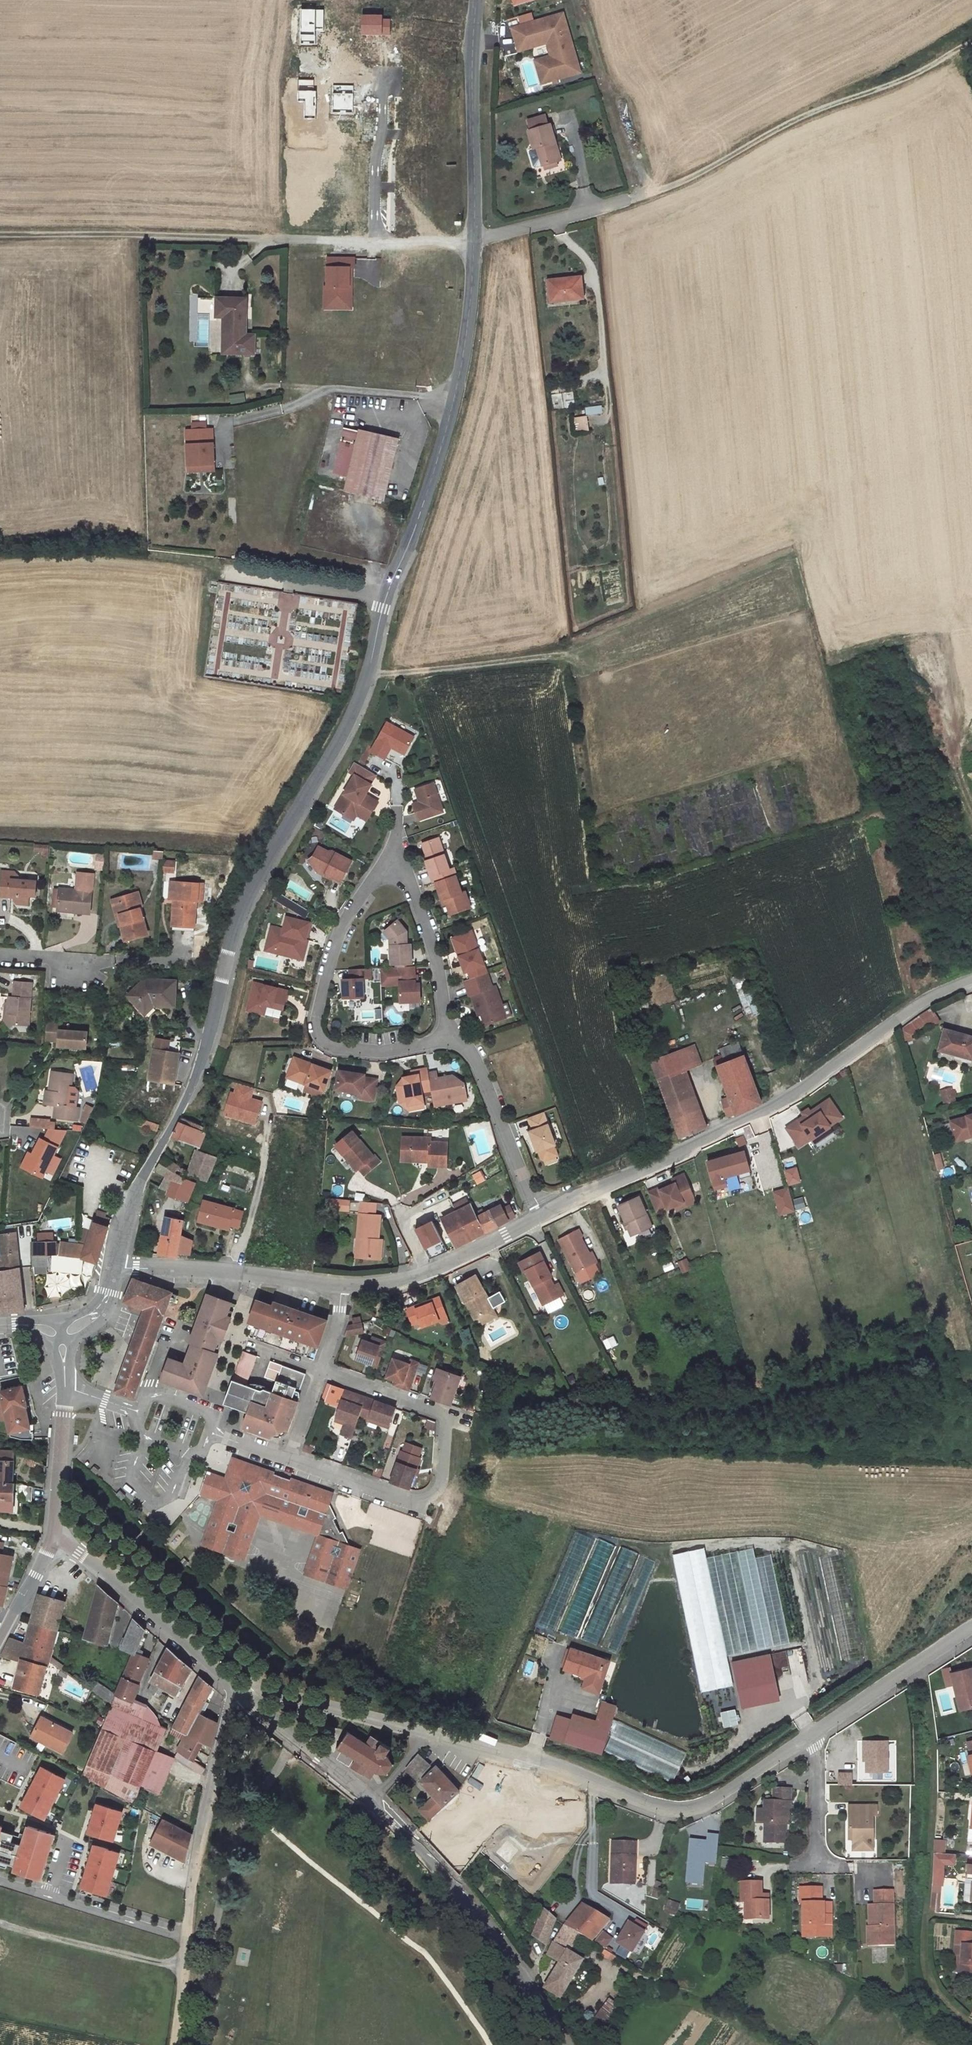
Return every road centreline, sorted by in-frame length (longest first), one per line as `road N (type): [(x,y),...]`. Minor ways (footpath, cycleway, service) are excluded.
road 1 (tertiary): [(114,1267),(131,1198),(198,1069),(241,912),(368,676),(382,609),(453,402),(474,241)]
road 2 (unclassified): [(238,1693),(271,1692),(529,1759),(681,1813),(711,1803),(811,1735)]
road 3 (unclassified): [(543,1216),(786,1101),(938,992),(971,980)]
road 4 (unclassified): [(238,1693),(375,1798),(427,1851),(565,2044)]
road 5 (residential): [(450,1038),(435,956),(395,862),(346,918),(317,1031),(336,1049),(405,1048)]
road 6 (track): [(630,200),(692,178),(799,118),(903,81),(971,42)]
road 7 (residential): [(288,1460),(408,1501),(429,1499),(441,1485),(446,1415),(321,1370)]
road 8 (track): [(0,238),(256,240)]
road 9 (unclassified): [(187,1939),(192,1874),(238,1693)]
road 10 (unclassified): [(53,1536),(238,1693)]
road 11 (tertiary): [(474,241),(476,0)]
road 12 (unclassified): [(114,1267),(341,1286)]
road 13 (track): [(368,676),(567,654),(582,663)]
road 14 (unclassified): [(341,1286),(387,1284),(427,1271),(543,1216)]
road 15 (residential): [(543,1216),(484,1077),(450,1038)]
road 16 (residential): [(0,1881),(187,1939)]
road 17 (unclassified): [(811,1735),(971,1628)]
road 18 (residential): [(474,241),(630,200)]
road 19 (residential): [(375,240),(388,81)]
road 20 (tertiary): [(65,1388),(53,1536)]
road 21 (residential): [(816,1864),(811,1735)]

